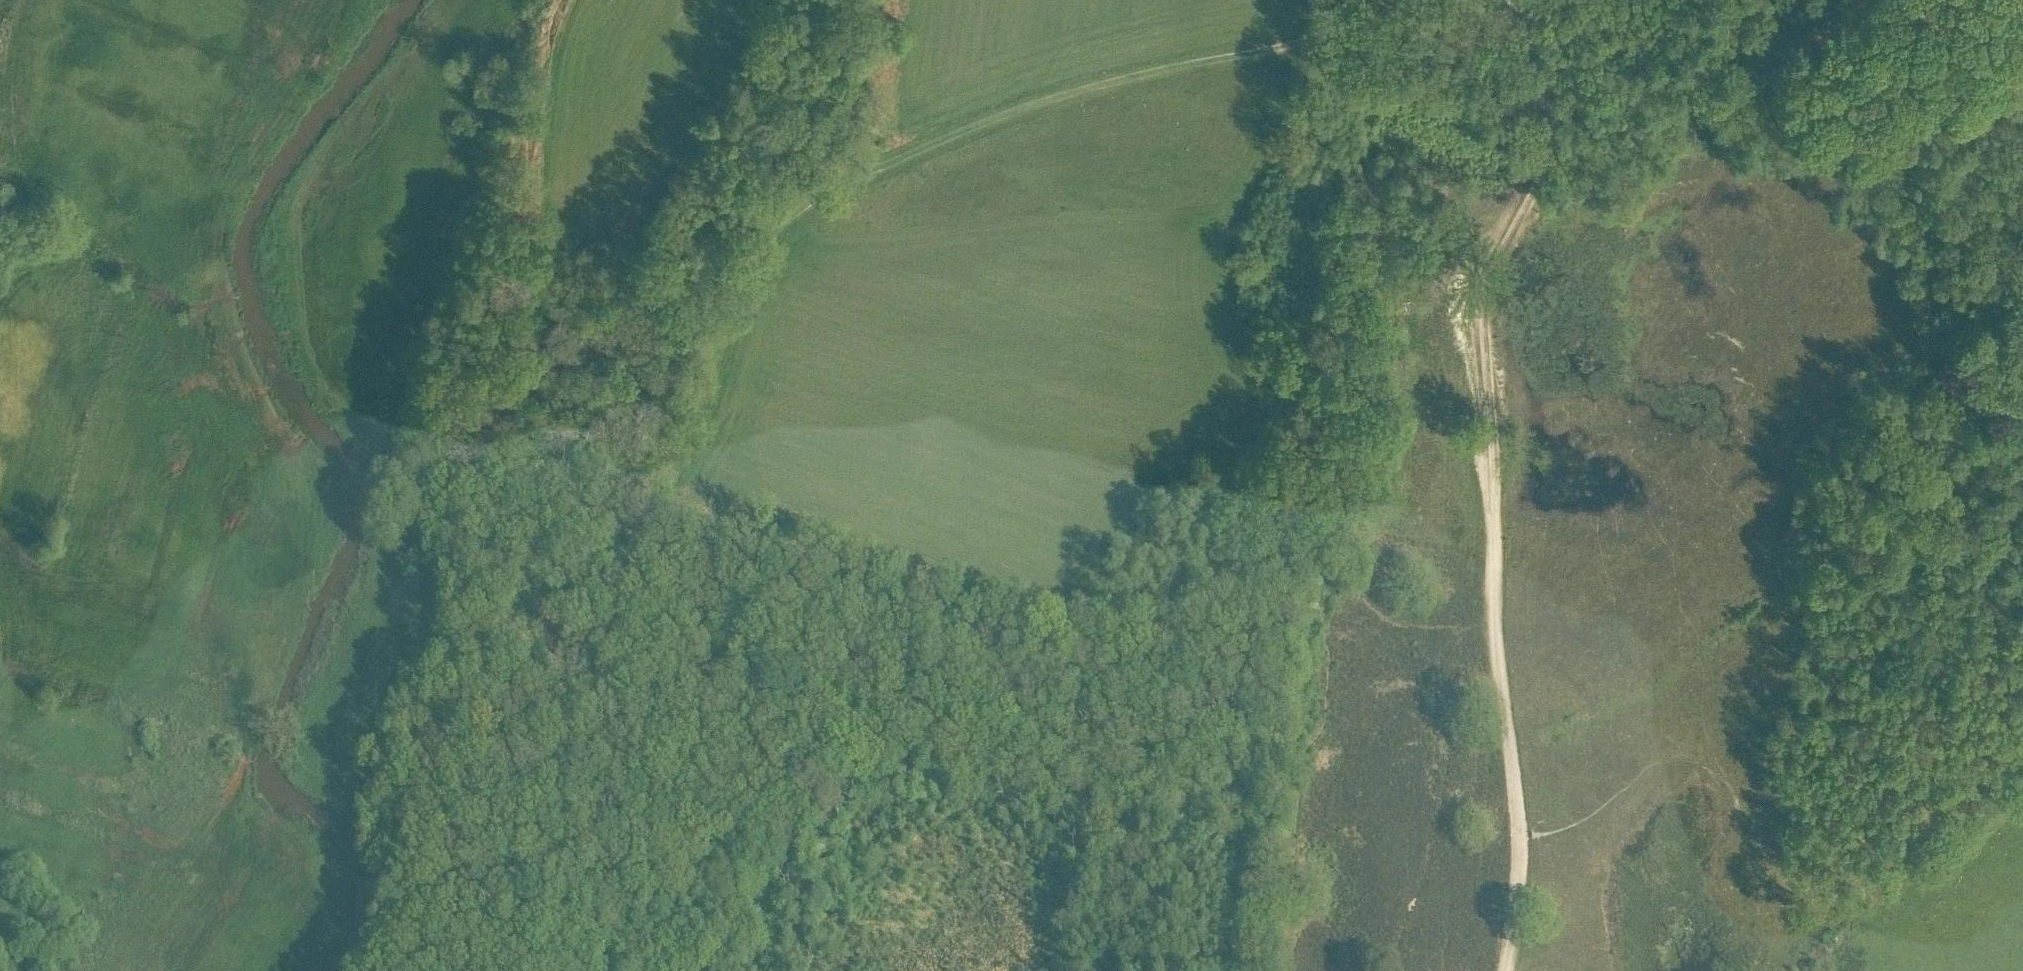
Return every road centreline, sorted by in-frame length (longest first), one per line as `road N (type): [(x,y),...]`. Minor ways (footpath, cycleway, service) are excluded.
road 1 (track): [(1531,46),(1546,128),(1536,178),(1485,271),(1478,338),(1495,618),(1520,839)]
road 2 (track): [(722,315),(773,230),(830,188),(1089,87),(1325,35),(1375,0)]
road 3 (track): [(722,315),(577,675),(563,683),(423,628)]
road 4 (track): [(2022,256),(1830,167),(1772,87),(1742,0)]
road 5 (track): [(1520,839),(1507,970)]

